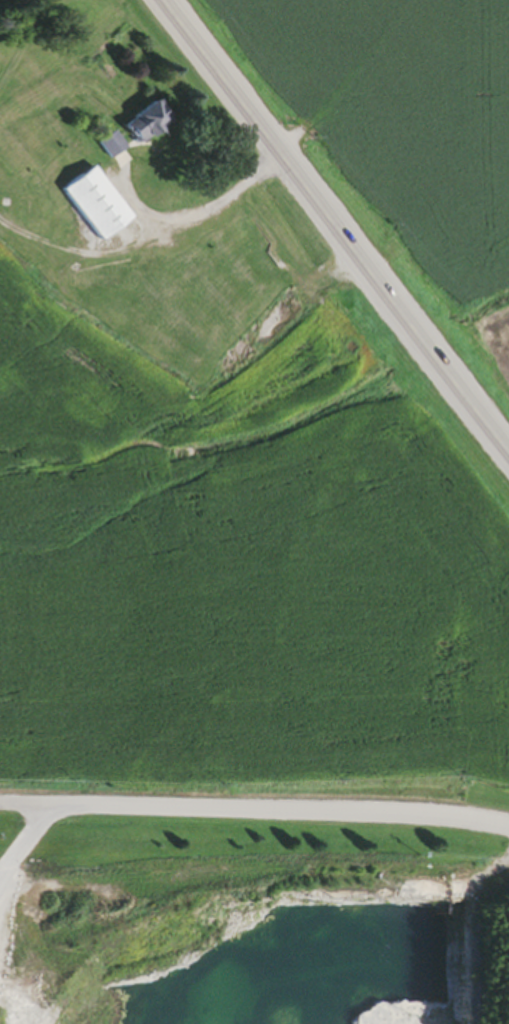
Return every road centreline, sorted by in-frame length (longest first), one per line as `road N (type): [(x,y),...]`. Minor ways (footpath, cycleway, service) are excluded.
road 1 (secondary): [(508,463),(161,0)]
road 2 (residential): [(508,818),(0,802)]

